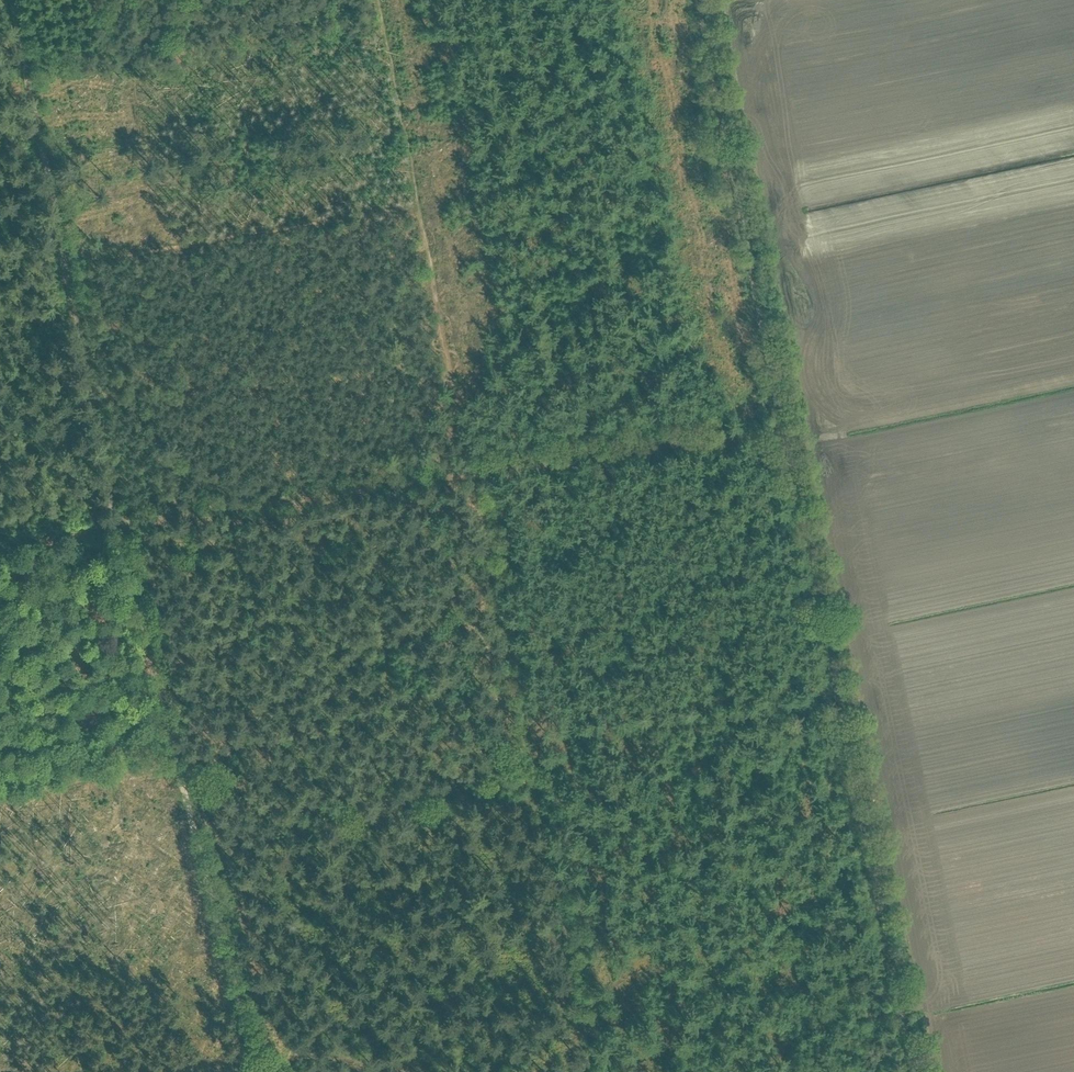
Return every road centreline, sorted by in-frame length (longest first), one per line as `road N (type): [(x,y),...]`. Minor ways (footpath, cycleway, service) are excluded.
road 1 (track): [(697,0),(912,1071)]
road 2 (track): [(116,526),(784,430)]
road 3 (track): [(13,0),(116,526),(0,549)]
road 4 (track): [(116,526),(255,1071)]
road 5 (track): [(372,0),(474,474)]
road 6 (track): [(61,266),(418,203)]

